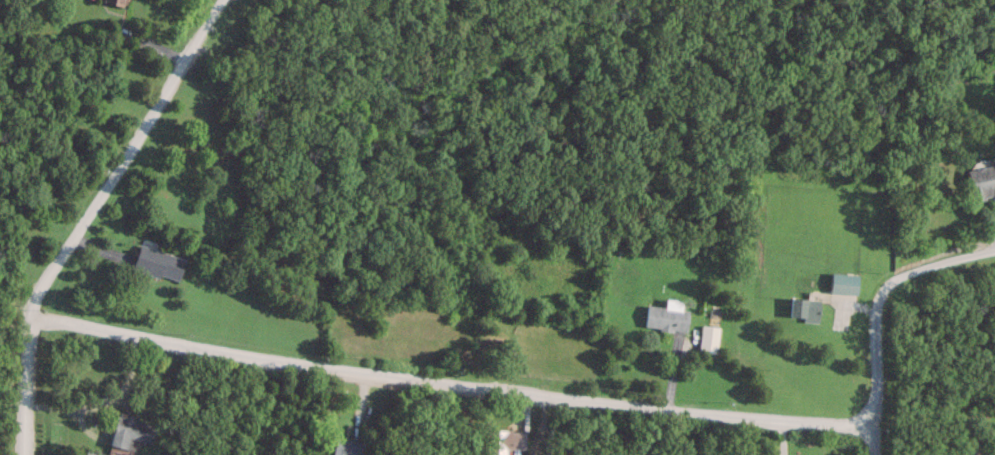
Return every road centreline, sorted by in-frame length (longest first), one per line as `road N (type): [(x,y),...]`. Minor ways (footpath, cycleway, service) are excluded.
road 1 (residential): [(29,318),(369,376),(864,424)]
road 2 (residential): [(20,454),(22,373),(40,286),(142,135),(219,0)]
road 3 (residential): [(864,424),(875,294),(886,277),(994,250)]

